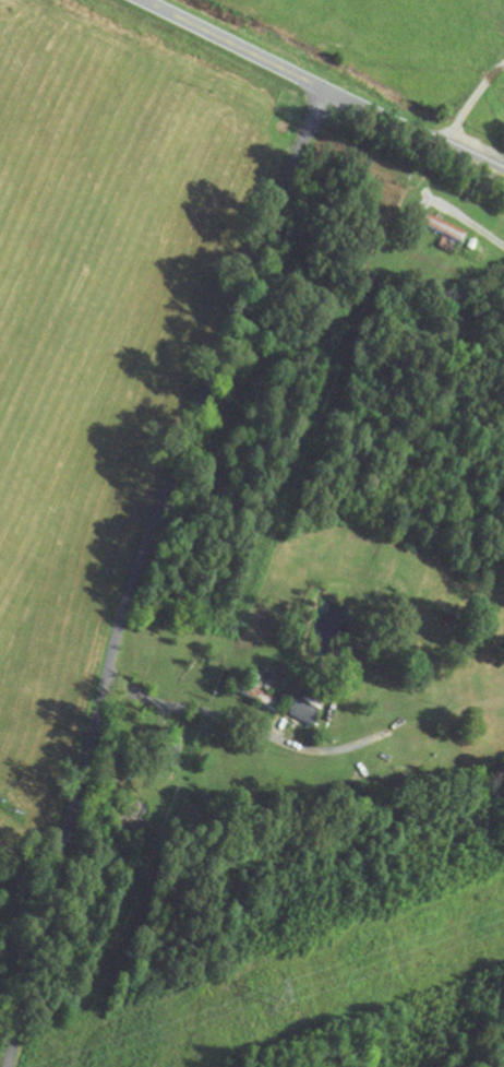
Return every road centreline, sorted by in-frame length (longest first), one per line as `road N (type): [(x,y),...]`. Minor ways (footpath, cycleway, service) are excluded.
road 1 (residential): [(9,1066),(139,569),(326,90)]
road 2 (residential): [(109,681),(141,698),(321,748),(503,695)]
road 3 (primary): [(503,177),(141,0)]

